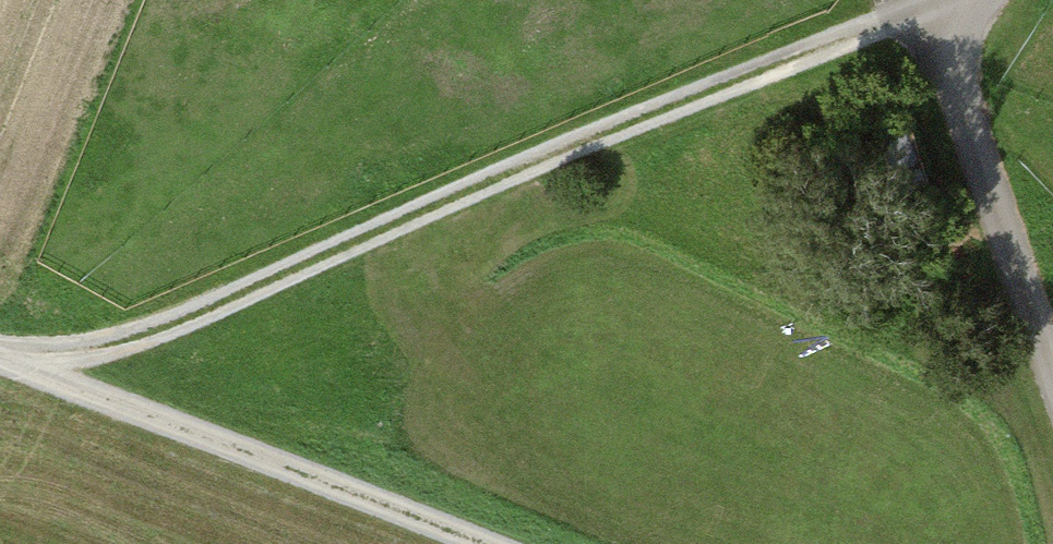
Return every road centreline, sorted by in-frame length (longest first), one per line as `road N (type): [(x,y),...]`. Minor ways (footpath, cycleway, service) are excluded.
road 1 (track): [(7,361),(140,336),(531,164),(931,4)]
road 2 (track): [(483,543),(0,358)]
road 3 (track): [(941,0),(931,4),(1052,370)]

